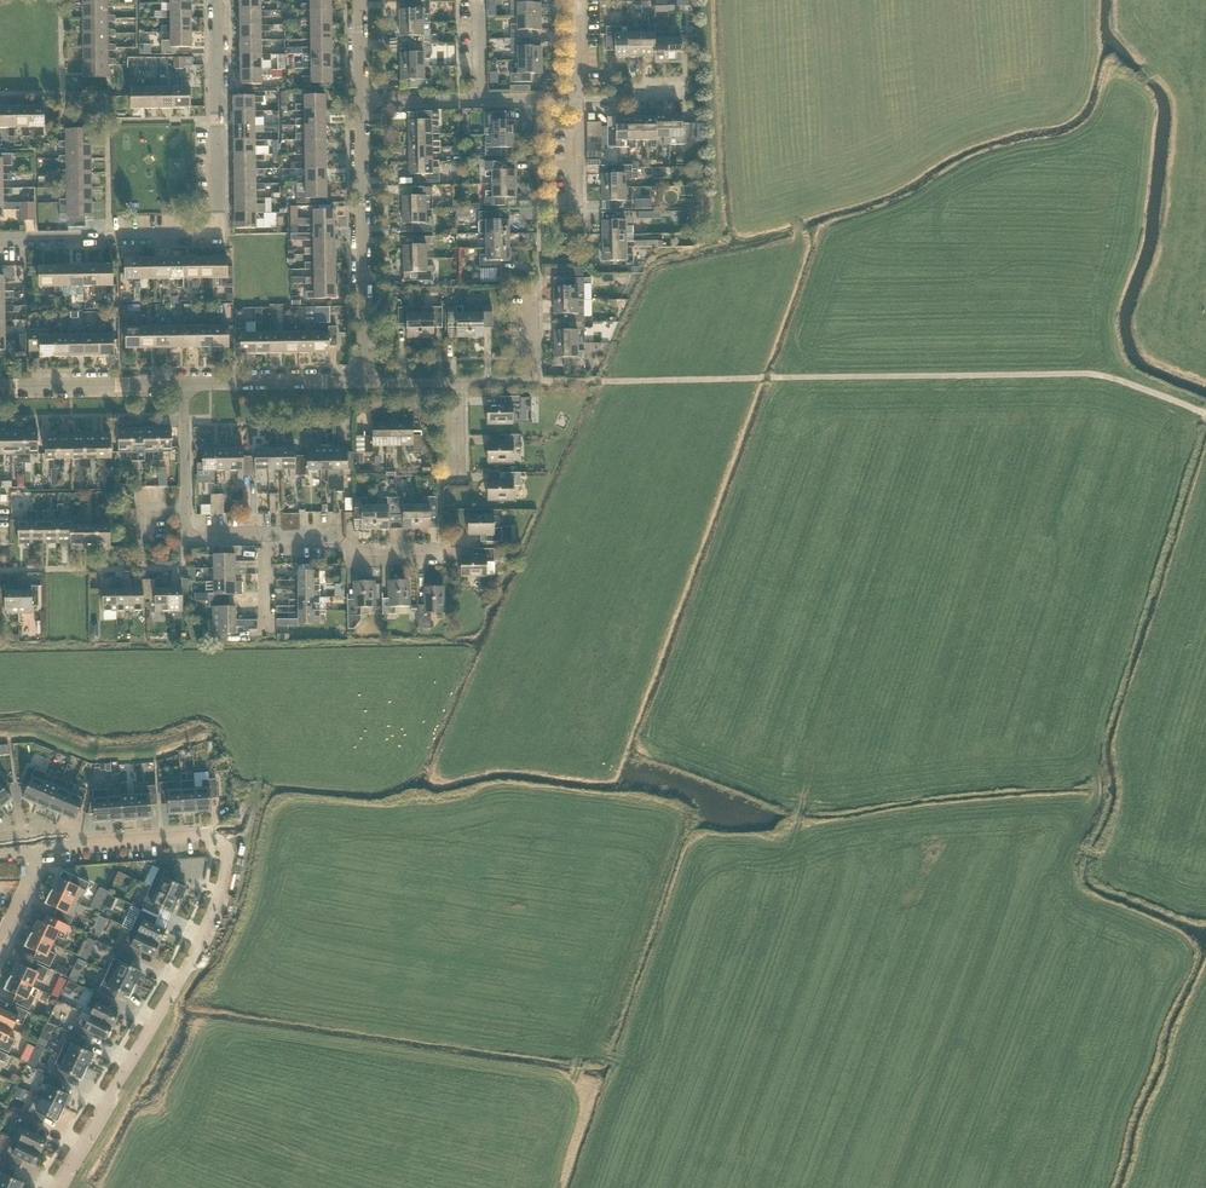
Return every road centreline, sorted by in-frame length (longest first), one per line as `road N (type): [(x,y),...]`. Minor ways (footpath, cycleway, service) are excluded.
road 1 (unclassified): [(56,1187),(187,969),(223,885),(227,849),(204,833),(83,844),(34,836)]
road 2 (residential): [(0,240),(220,236),(216,0)]
road 3 (residential): [(441,556),(368,557),(332,538),(275,533),(186,537),(183,384)]
road 4 (unclassified): [(366,381),(361,101)]
road 5 (unclassified): [(183,384),(366,381)]
road 6 (unclassified): [(0,386),(183,384)]
road 7 (residential): [(483,99),(361,101)]
road 8 (residential): [(0,948),(39,867),(34,836)]

